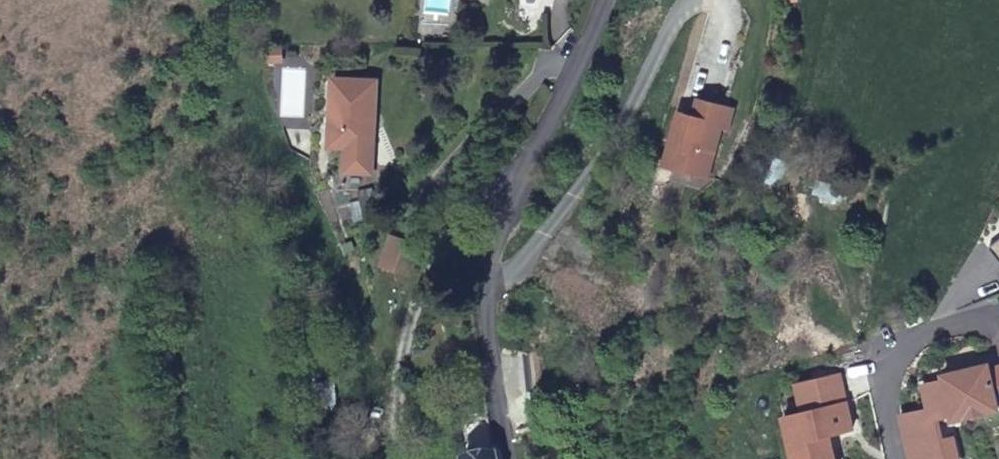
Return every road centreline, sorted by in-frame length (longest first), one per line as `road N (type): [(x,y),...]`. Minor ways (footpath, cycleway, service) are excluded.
road 1 (residential): [(603,0),(498,259),(494,365),(515,458)]
road 2 (residential): [(900,458),(888,374),(929,330),(989,316)]

